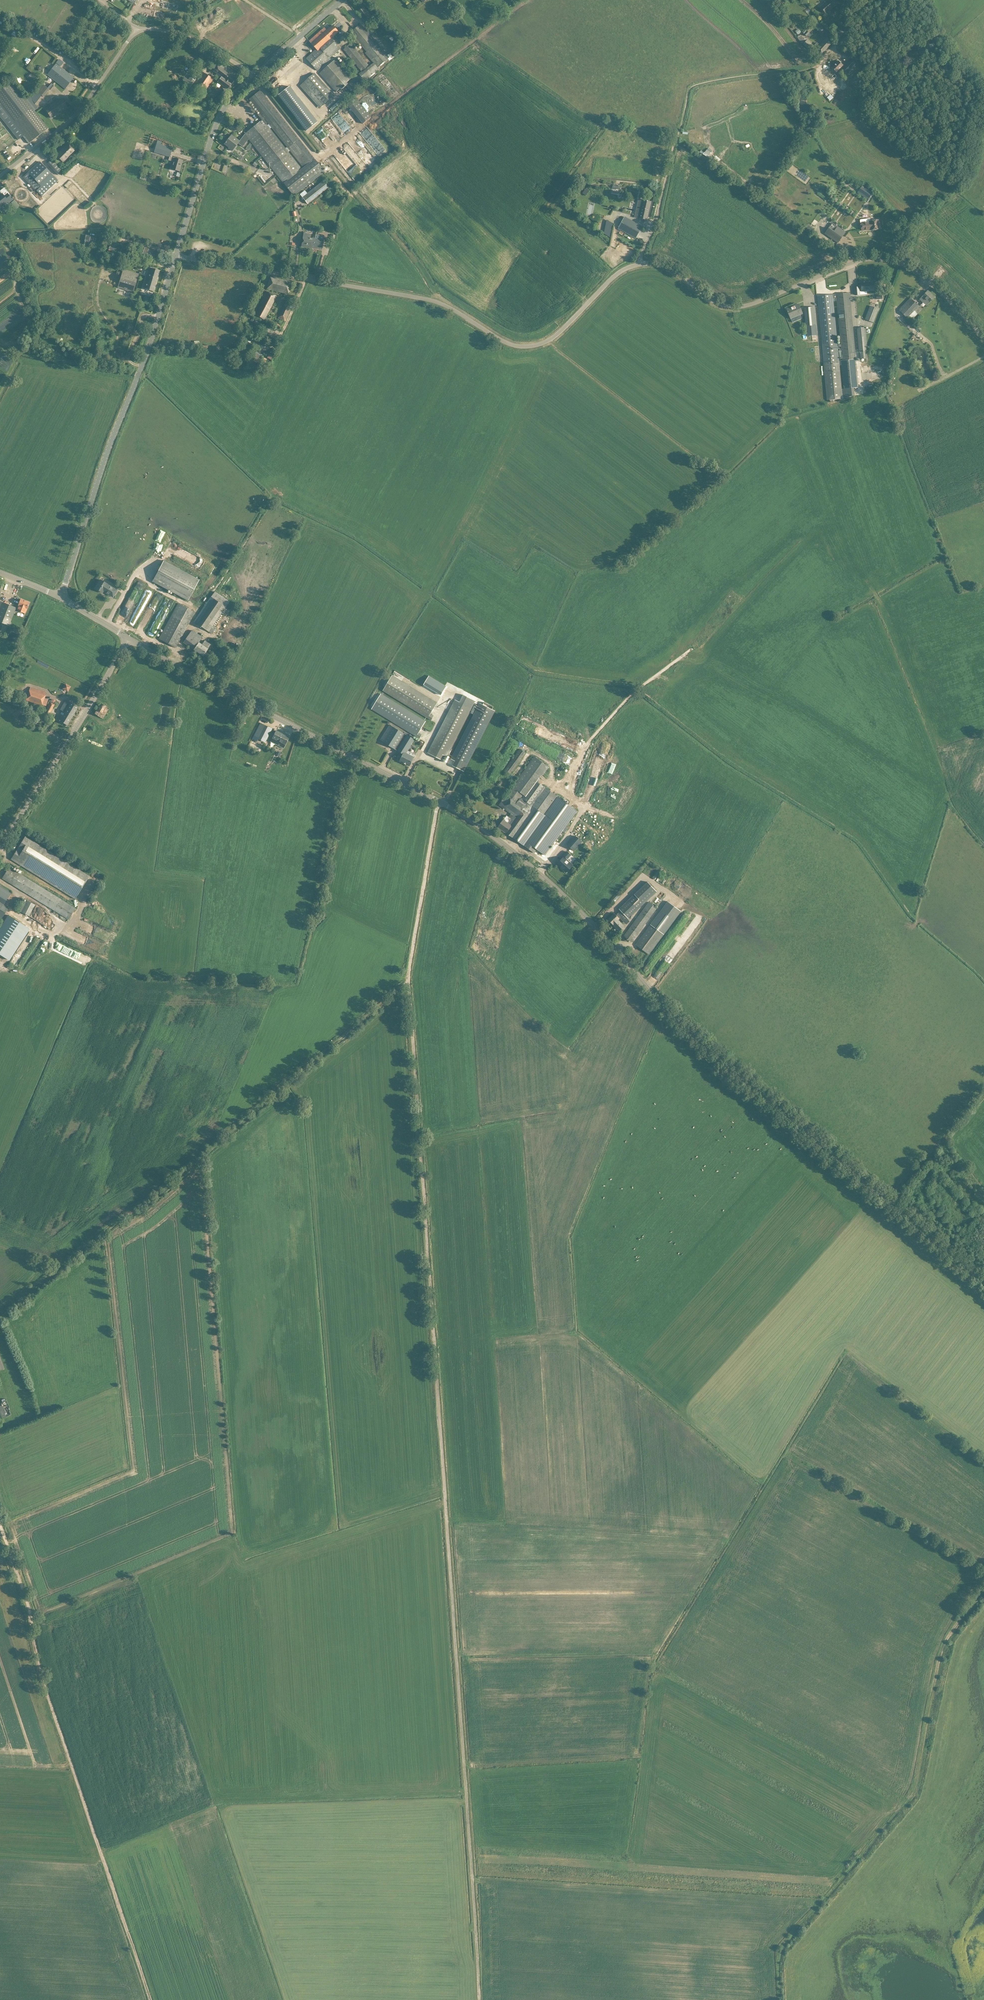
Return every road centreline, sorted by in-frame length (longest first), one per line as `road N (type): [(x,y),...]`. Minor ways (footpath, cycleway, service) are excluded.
road 1 (track): [(478,1999),(408,982),(439,801)]
road 2 (tertiary): [(983,1281),(676,1018),(585,917),(487,831),(129,639)]
road 3 (track): [(0,1317),(118,1219),(142,1209),(408,982)]
road 4 (unclassified): [(640,264),(615,276),(552,338),(520,346),(435,302),(176,256)]
road 5 (track): [(779,1999),(780,1949),(910,1795),(940,1652),(983,1587)]
road 6 (track): [(151,1999),(41,1675),(31,1623)]
road 7 (unclassified): [(983,340),(926,278),(891,261),(857,261),(742,306),(712,301),(667,267),(640,264)]
road 8 (tertiary): [(61,597),(176,256)]
road 9 (tertiary): [(0,846),(129,639)]
road 10 (unclassified): [(0,176),(78,112),(138,29)]
road 11 (tertiary): [(176,256),(220,116),(253,76)]
road 12 (unclassified): [(253,76),(196,40),(138,29)]

